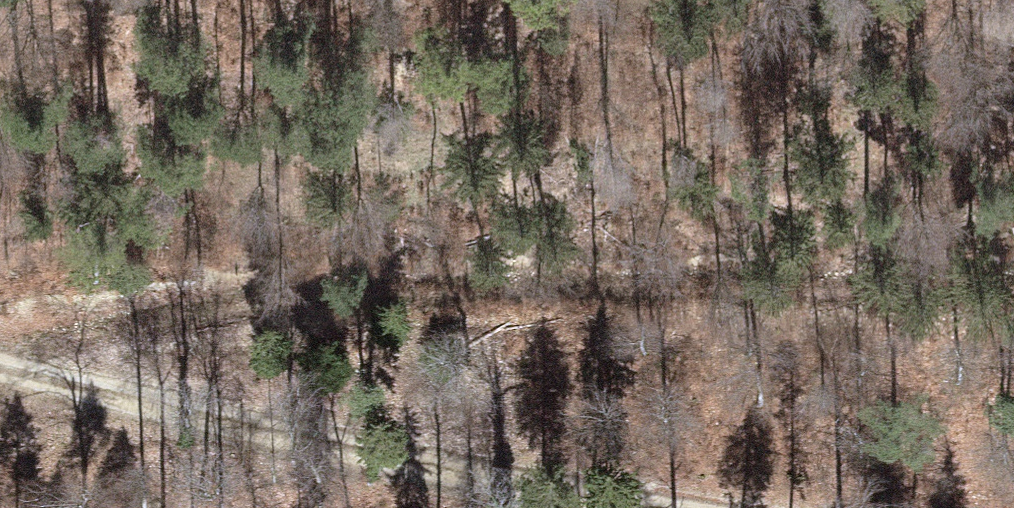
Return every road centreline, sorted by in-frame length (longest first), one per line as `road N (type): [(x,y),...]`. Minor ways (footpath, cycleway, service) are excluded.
road 1 (track): [(0,348),(234,301),(547,283),(1013,281)]
road 2 (track): [(770,507),(0,379)]

